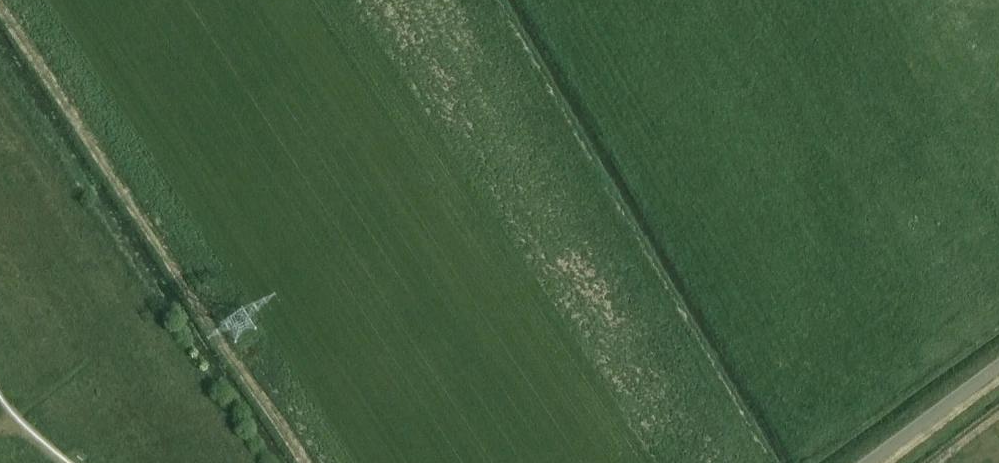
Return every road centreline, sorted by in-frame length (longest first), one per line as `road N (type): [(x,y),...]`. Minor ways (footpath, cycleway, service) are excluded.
road 1 (unclassified): [(868,462),(998,365)]

